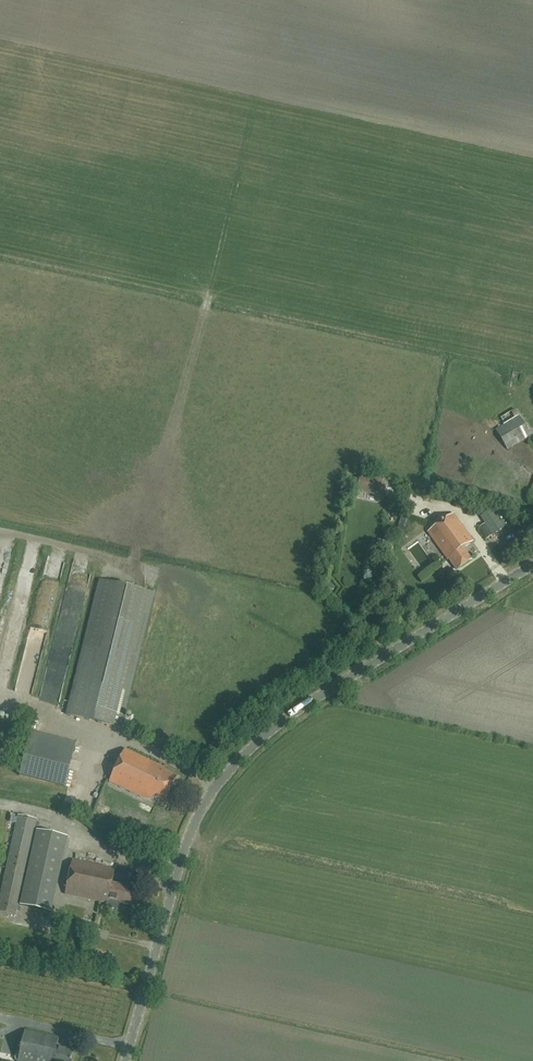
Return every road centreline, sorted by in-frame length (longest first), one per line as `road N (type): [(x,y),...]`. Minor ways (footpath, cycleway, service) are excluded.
road 1 (tertiary): [(125,1060),(191,831),(230,768),(285,720),(532,564)]
road 2 (track): [(0,532),(134,564),(139,546)]

